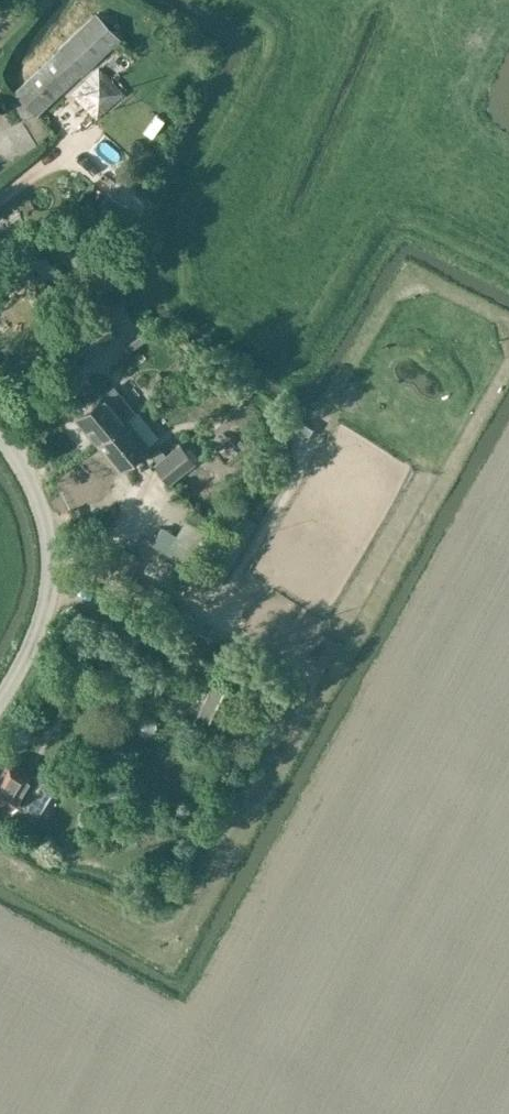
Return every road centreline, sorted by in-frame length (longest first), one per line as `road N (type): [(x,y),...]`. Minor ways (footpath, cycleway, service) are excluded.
road 1 (tertiary): [(0,698),(44,613),(50,571),(40,508),(0,434)]

